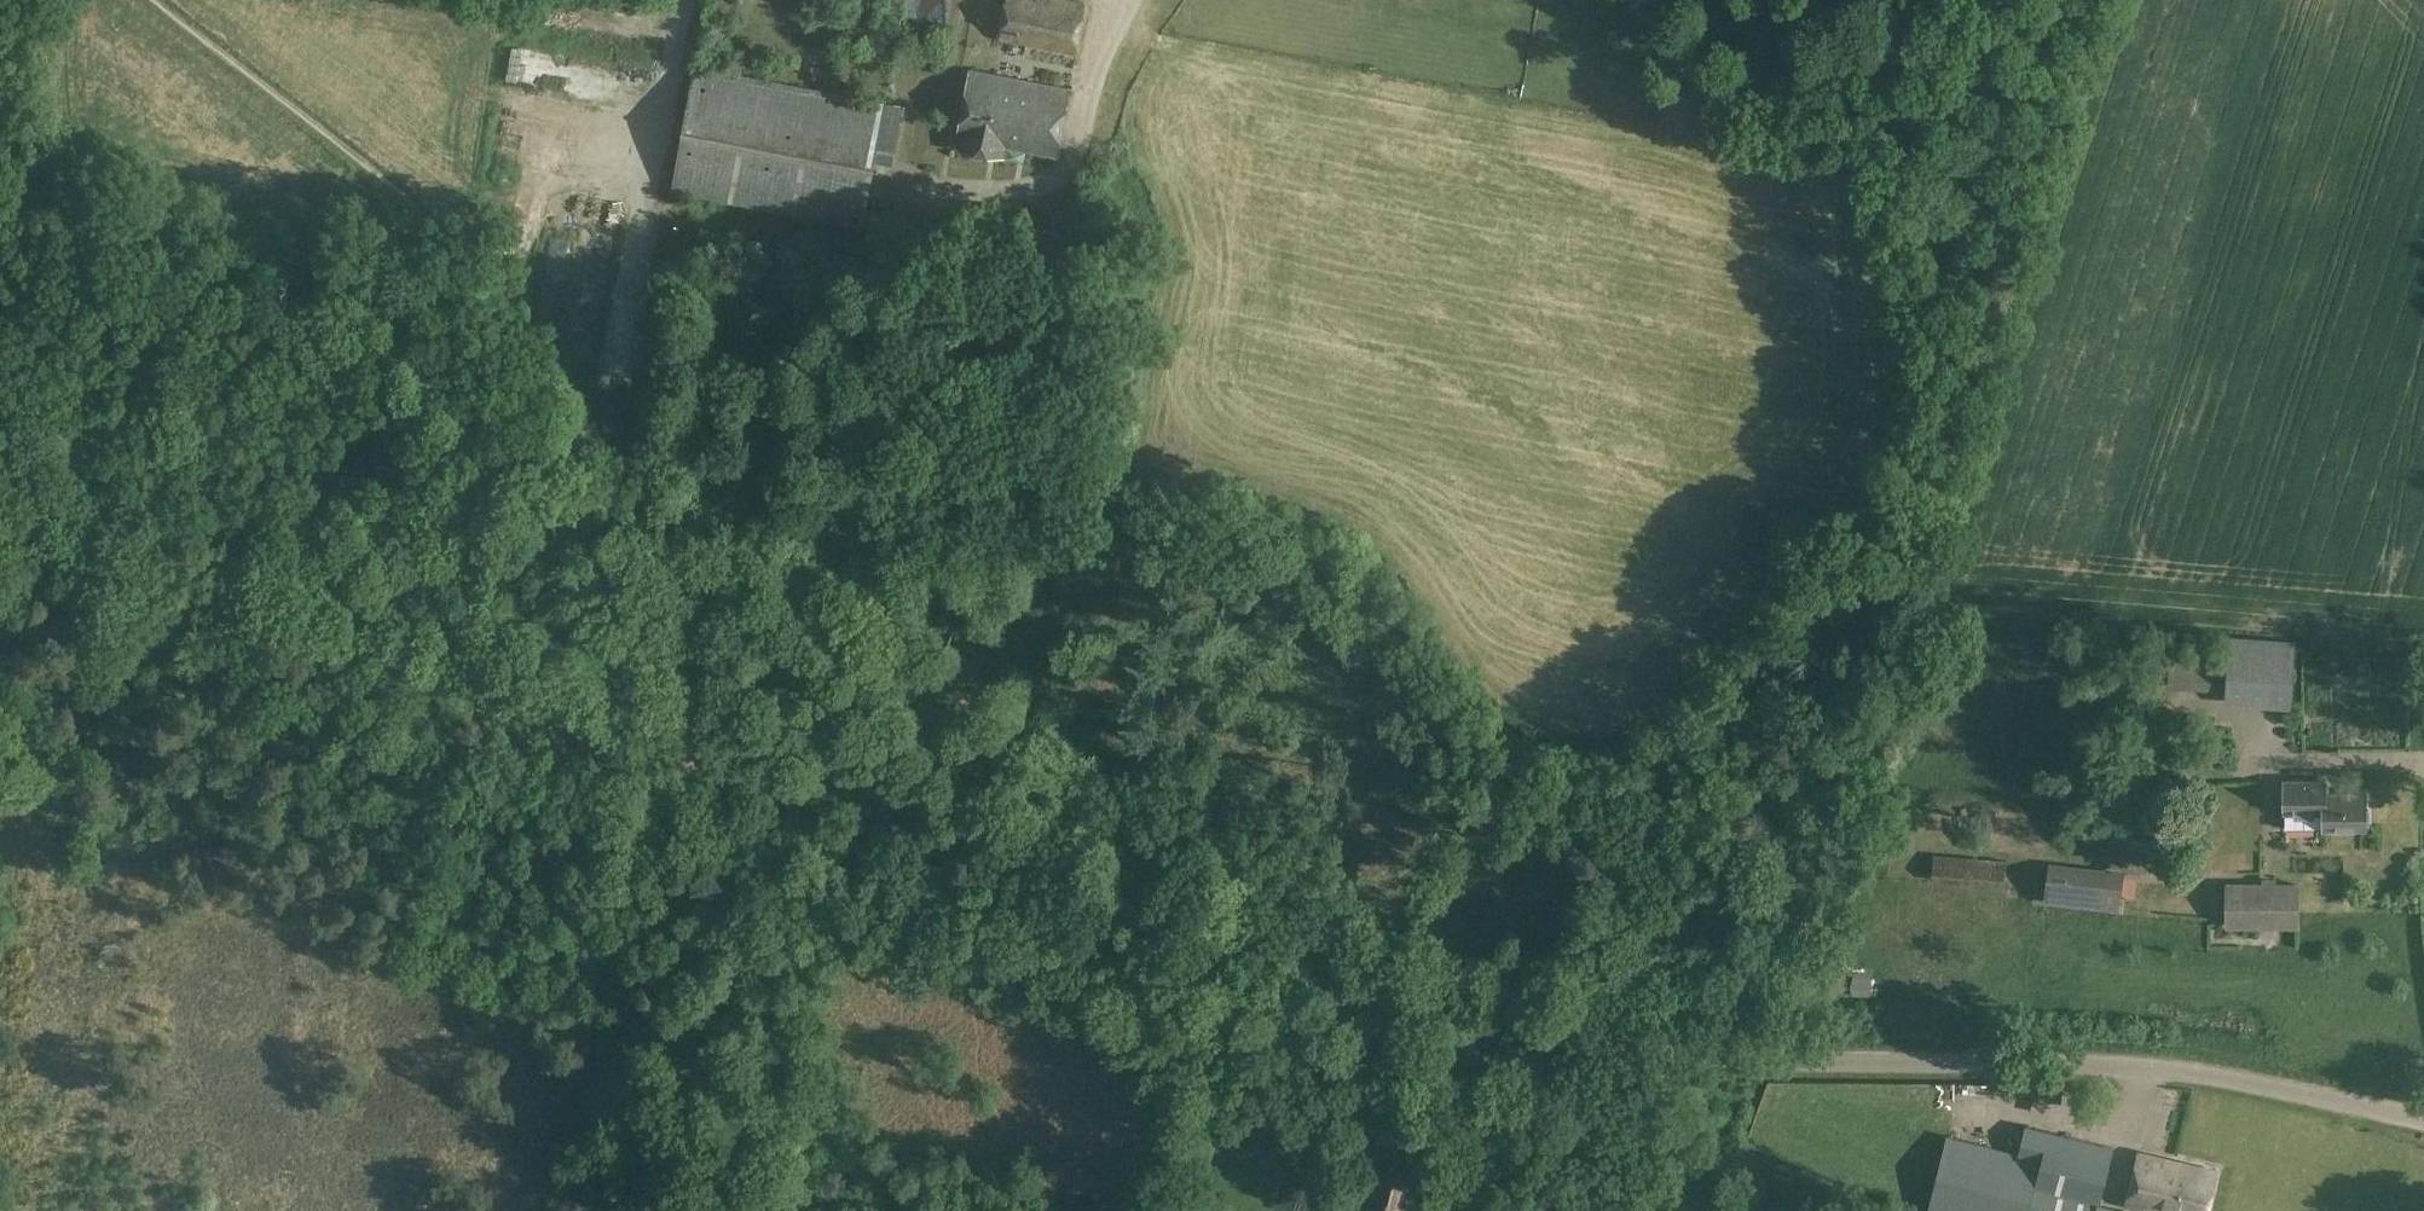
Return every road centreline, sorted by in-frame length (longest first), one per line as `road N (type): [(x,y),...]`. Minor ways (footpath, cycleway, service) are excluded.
road 1 (unclassified): [(2423,1120),(2177,1071),(1761,1069),(816,784),(610,731),(0,527)]

